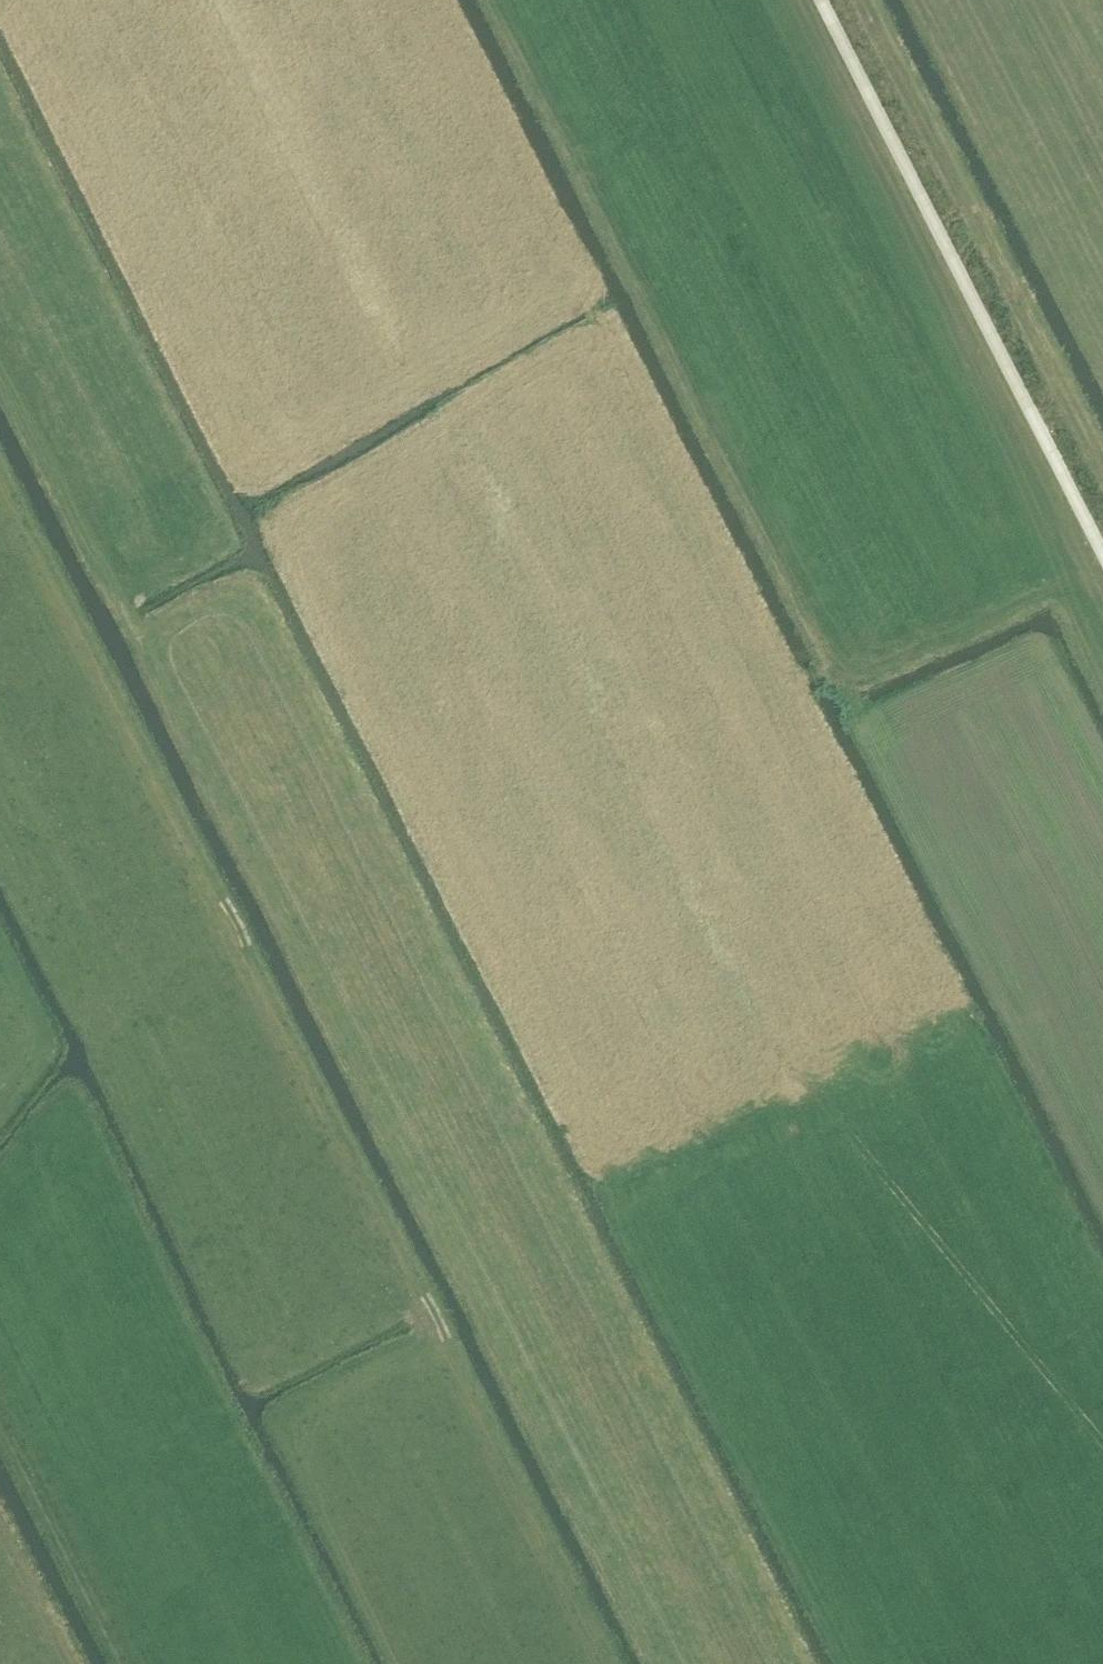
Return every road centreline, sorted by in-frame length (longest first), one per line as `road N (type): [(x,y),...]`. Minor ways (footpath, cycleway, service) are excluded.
road 1 (track): [(856,0),(1102,480)]

